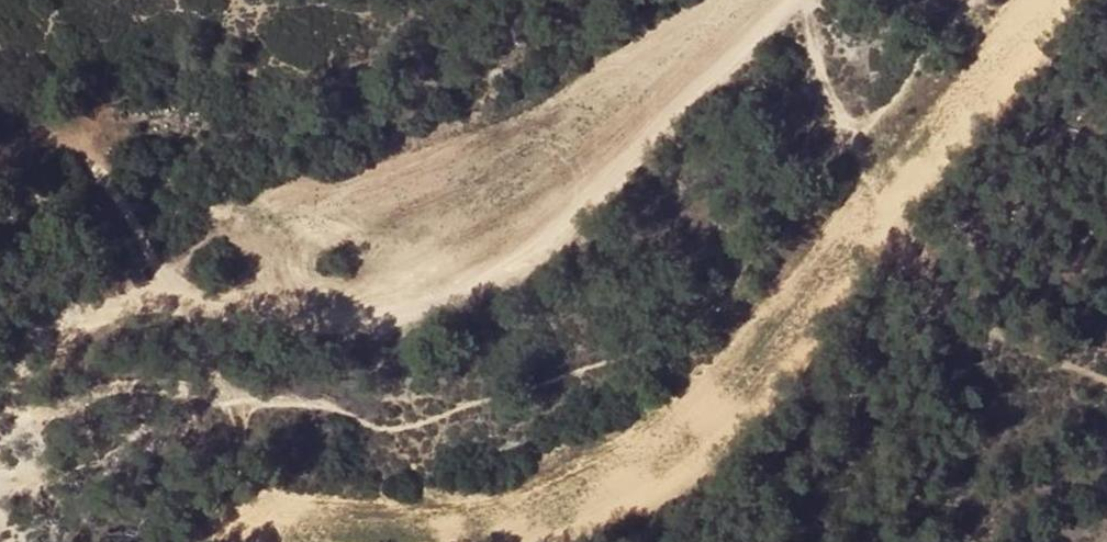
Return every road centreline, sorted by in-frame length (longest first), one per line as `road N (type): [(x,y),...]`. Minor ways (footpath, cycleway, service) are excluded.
road 1 (track): [(967,0),(712,324),(414,427),(292,406),(231,380),(124,377),(0,433)]
road 2 (track): [(792,0),(541,257),(412,326),(164,304),(116,310),(91,322),(4,427)]

